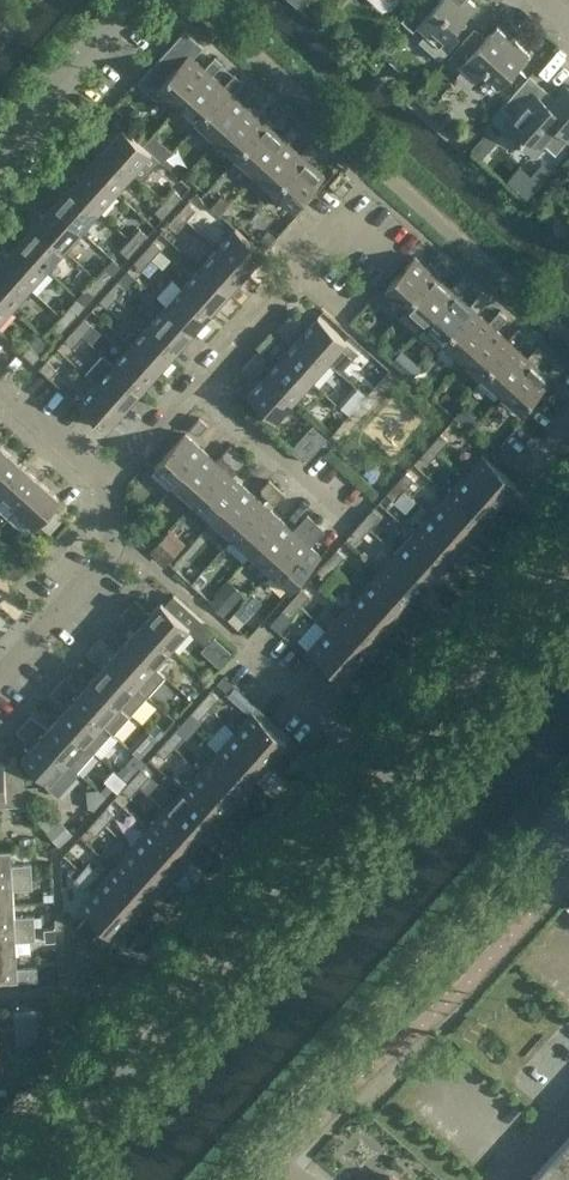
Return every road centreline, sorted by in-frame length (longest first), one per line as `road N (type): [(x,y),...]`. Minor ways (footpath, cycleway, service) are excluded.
road 1 (unclassified): [(23,1179),(389,775)]
road 2 (tertiary): [(241,1179),(568,814)]
road 3 (unclassified): [(389,775),(568,575)]
road 4 (residential): [(0,673),(104,564),(113,531),(105,477)]
road 5 (residential): [(353,516),(204,381)]
road 6 (residential): [(132,0),(0,150)]
road 7 (residential): [(389,775),(244,646)]
road 8 (residential): [(204,381),(302,268)]
road 9 (residential): [(105,477),(0,382)]
road 10 (residential): [(105,477),(129,463),(204,381)]
road 11 (residential): [(302,268),(345,215),(397,260)]

